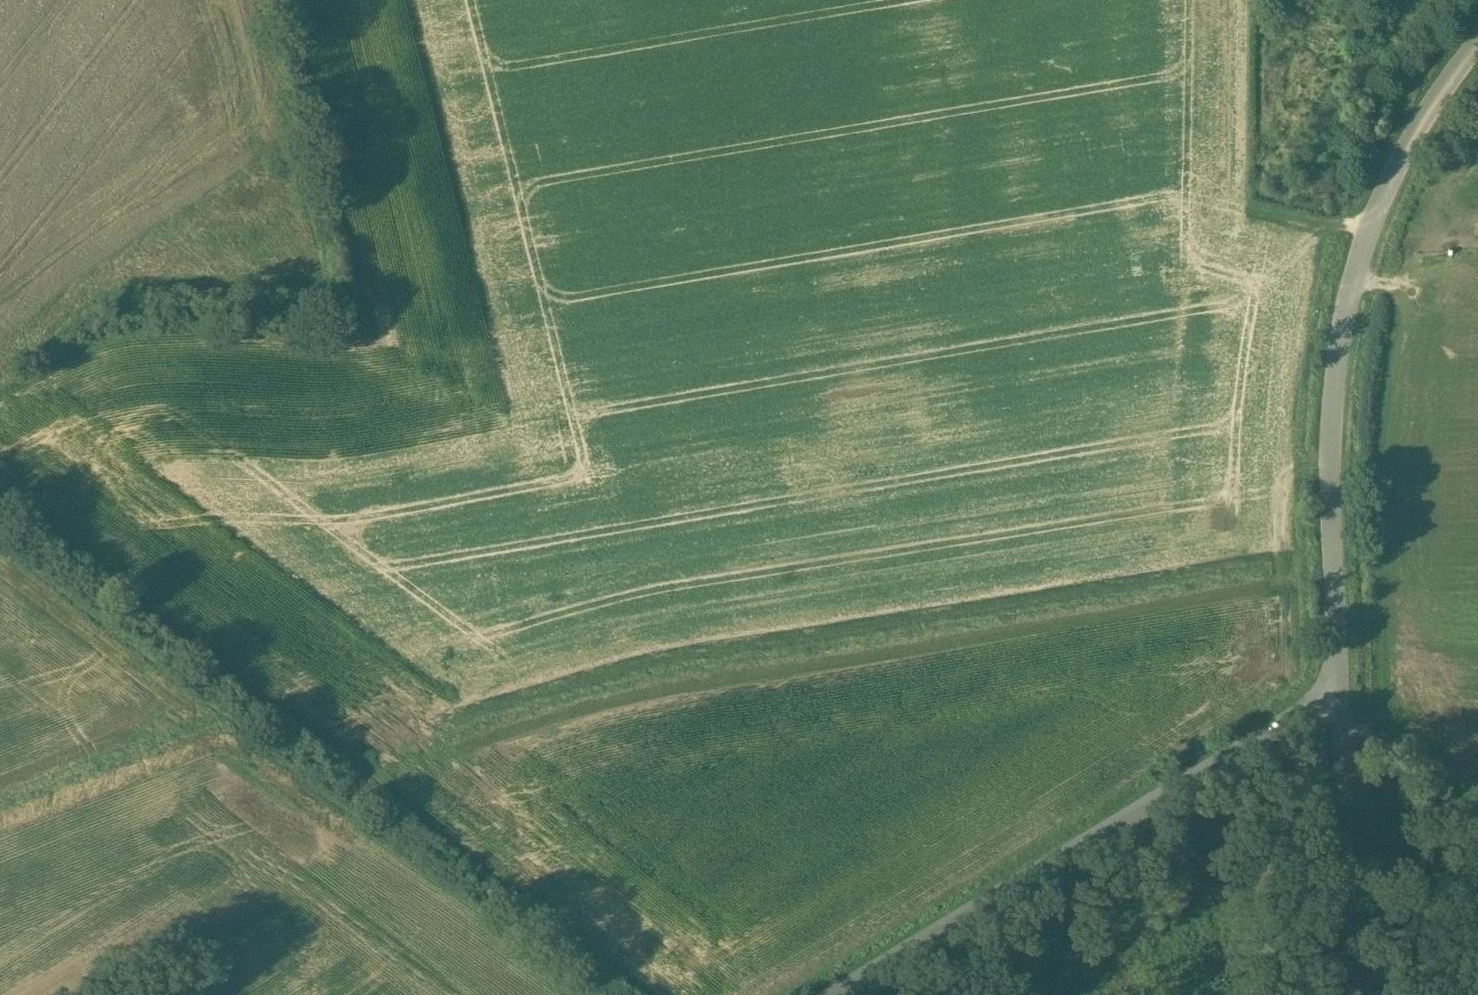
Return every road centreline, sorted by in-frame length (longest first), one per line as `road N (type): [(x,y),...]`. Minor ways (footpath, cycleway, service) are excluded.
road 1 (unclassified): [(1477,41),(1403,152),(1343,317),(1330,500),(1342,701)]
road 2 (unclassified): [(838,994),(1309,703),(1342,701)]
road 3 (unclassified): [(1342,701),(1355,994)]
road 4 (track): [(1477,829),(1342,701)]

